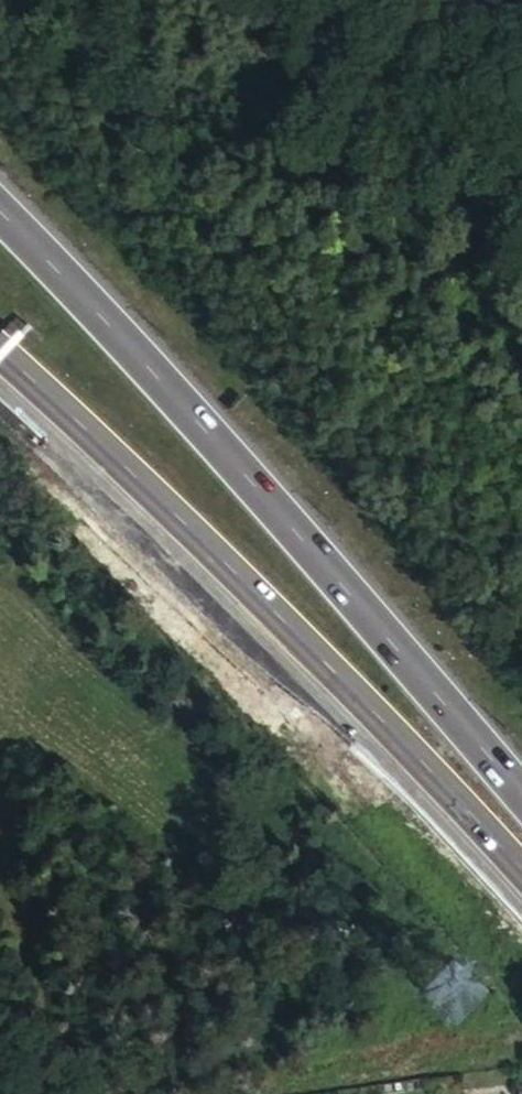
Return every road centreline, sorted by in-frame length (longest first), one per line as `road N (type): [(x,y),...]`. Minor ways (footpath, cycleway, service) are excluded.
road 1 (motorway): [(521,791),(0,213)]
road 2 (trunk): [(0,356),(281,628),(521,883)]

